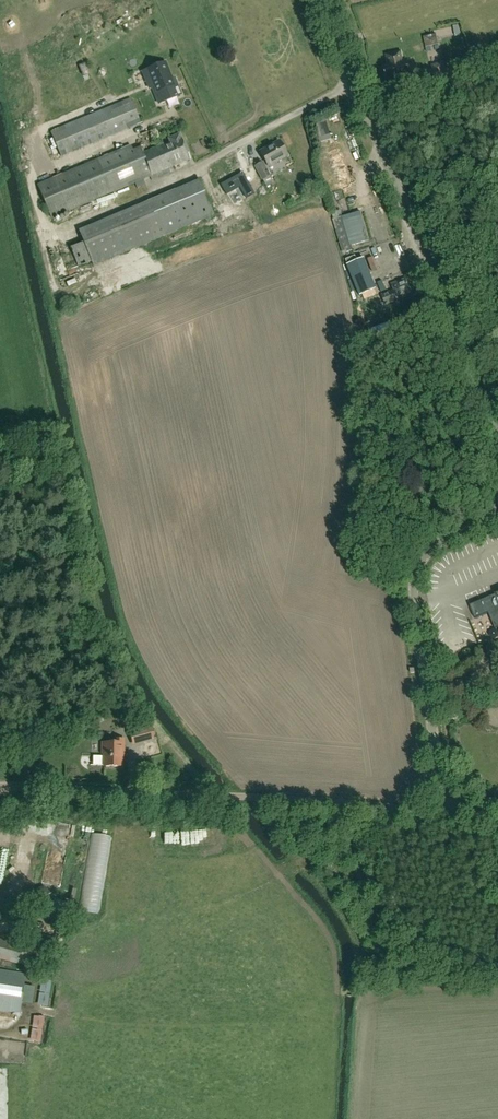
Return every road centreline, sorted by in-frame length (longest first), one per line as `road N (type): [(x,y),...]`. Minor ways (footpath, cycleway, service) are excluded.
road 1 (unclassified): [(497,427),(321,0)]
road 2 (unclassified): [(497,829),(447,790),(413,586),(426,552),(497,507)]

